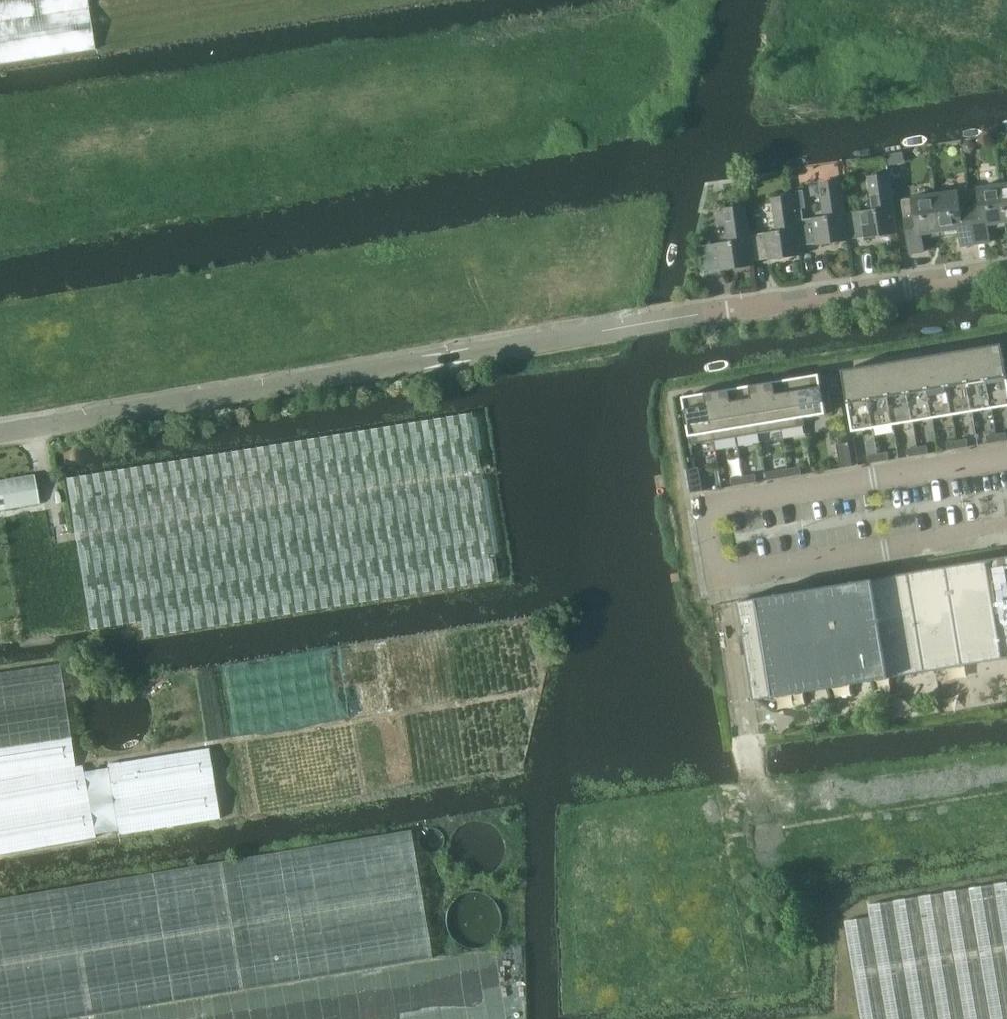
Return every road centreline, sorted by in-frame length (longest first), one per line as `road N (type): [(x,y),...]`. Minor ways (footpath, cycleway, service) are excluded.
road 1 (residential): [(0,432),(629,324),(1006,271)]
road 2 (residential): [(1006,454),(706,503),(717,580),(1006,531)]

